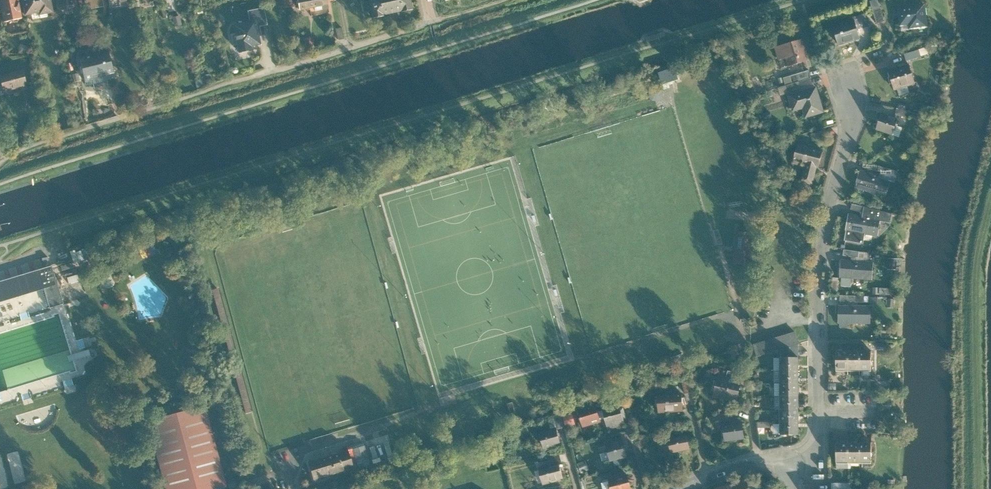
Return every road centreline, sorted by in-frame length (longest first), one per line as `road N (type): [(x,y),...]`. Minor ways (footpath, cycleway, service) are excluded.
road 1 (residential): [(776,463),(806,454),(817,437),(821,260),(852,117),(845,73)]

